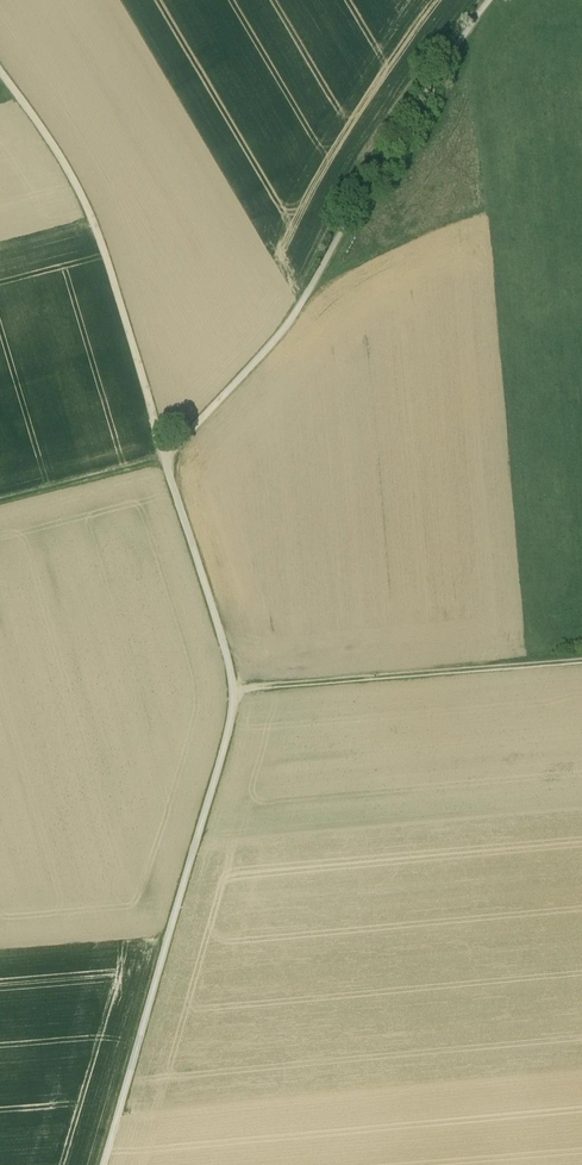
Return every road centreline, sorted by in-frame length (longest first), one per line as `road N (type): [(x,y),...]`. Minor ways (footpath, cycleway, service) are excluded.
road 1 (track): [(101,1164),(236,696),(167,457)]
road 2 (track): [(489,0),(442,72),(430,111),(281,329),(167,457)]
road 3 (track): [(167,457),(78,174),(0,70)]
road 4 (track): [(235,686),(581,665)]

